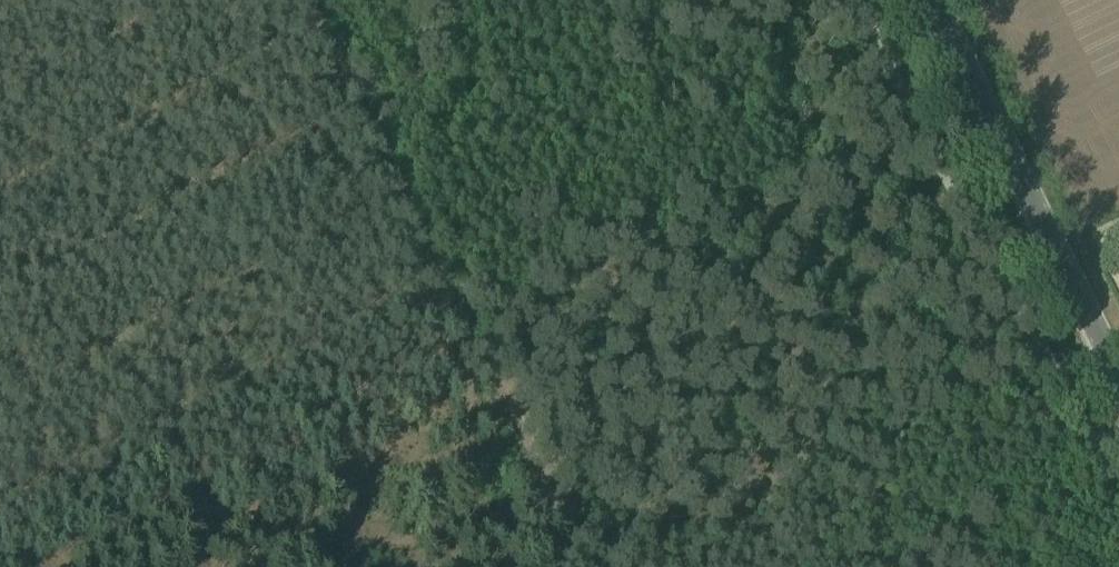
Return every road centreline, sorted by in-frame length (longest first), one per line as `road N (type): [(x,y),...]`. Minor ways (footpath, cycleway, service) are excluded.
road 1 (track): [(306,0),(589,566)]
road 2 (tertiary): [(1118,377),(931,0)]

